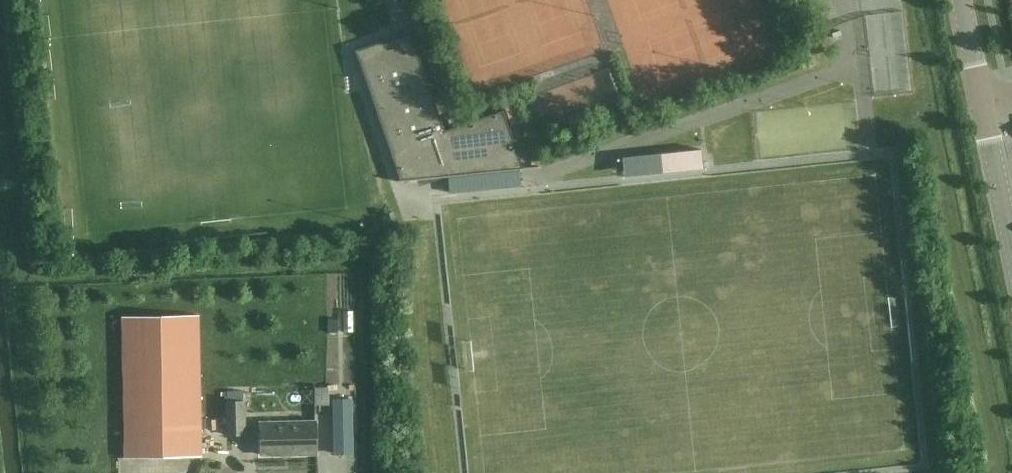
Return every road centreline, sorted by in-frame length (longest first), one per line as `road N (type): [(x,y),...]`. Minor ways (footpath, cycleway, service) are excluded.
road 1 (tertiary): [(1011,238),(984,104)]

